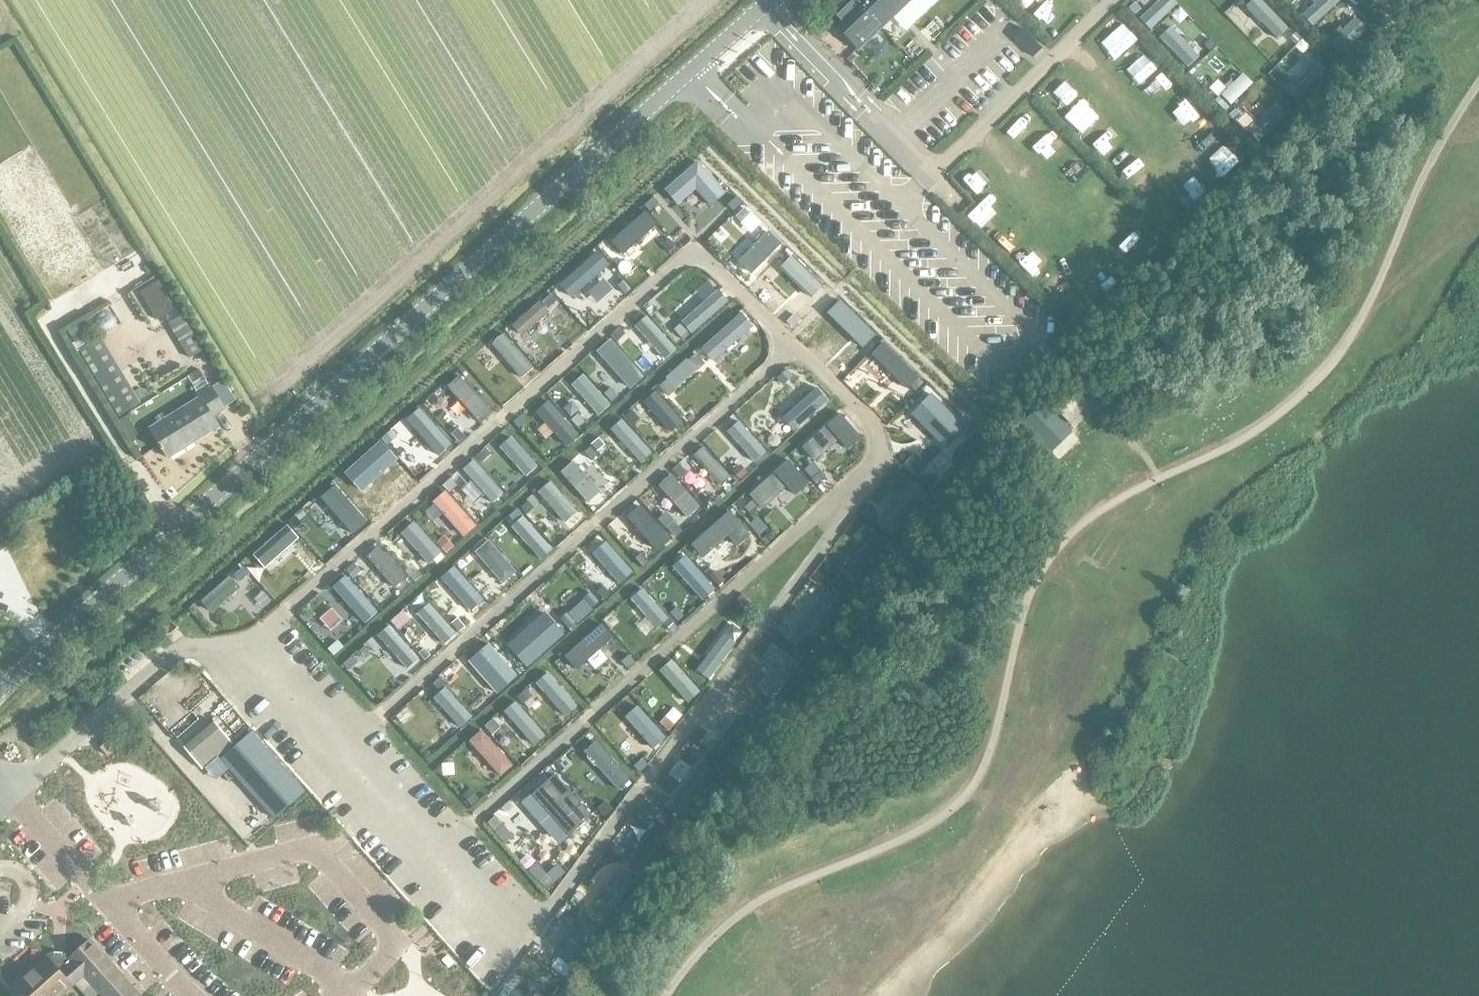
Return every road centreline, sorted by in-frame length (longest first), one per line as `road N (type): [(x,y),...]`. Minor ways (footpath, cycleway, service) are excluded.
road 1 (tertiary): [(0,688),(768,0)]

